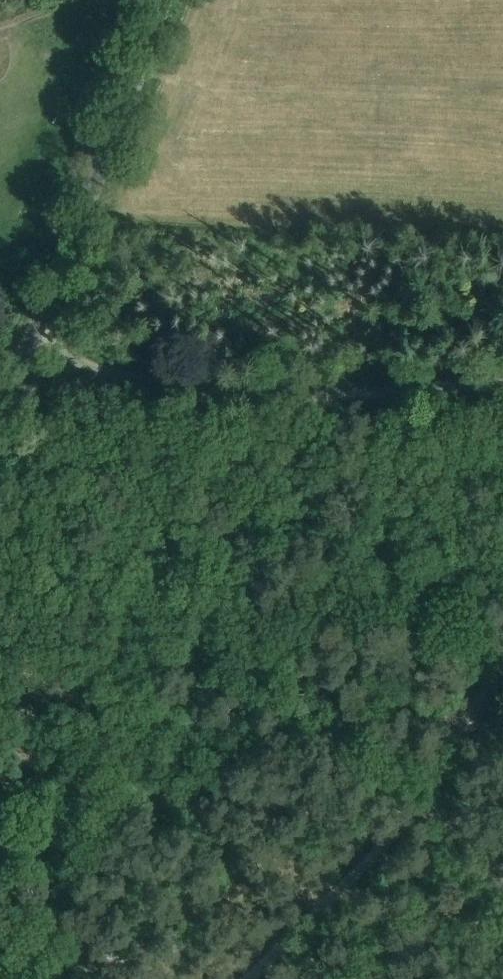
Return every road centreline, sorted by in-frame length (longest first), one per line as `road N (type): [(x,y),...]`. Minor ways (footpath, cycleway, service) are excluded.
road 1 (tertiary): [(0,436),(167,0)]
road 2 (track): [(251,978),(387,850),(430,793),(502,648)]

